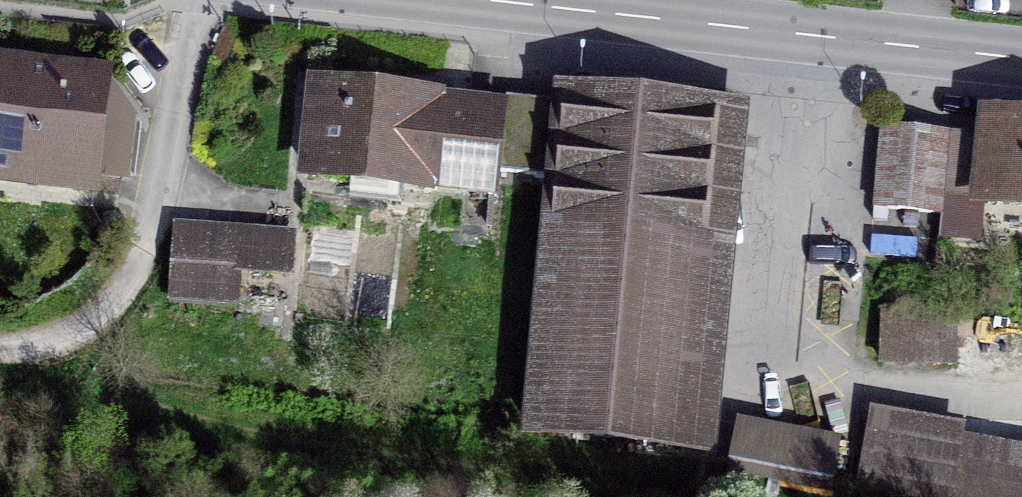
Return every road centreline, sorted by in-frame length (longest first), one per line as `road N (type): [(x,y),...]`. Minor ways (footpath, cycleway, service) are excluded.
road 1 (secondary): [(1021,59),(473,0)]
road 2 (track): [(0,347),(67,339),(98,320),(137,264)]

